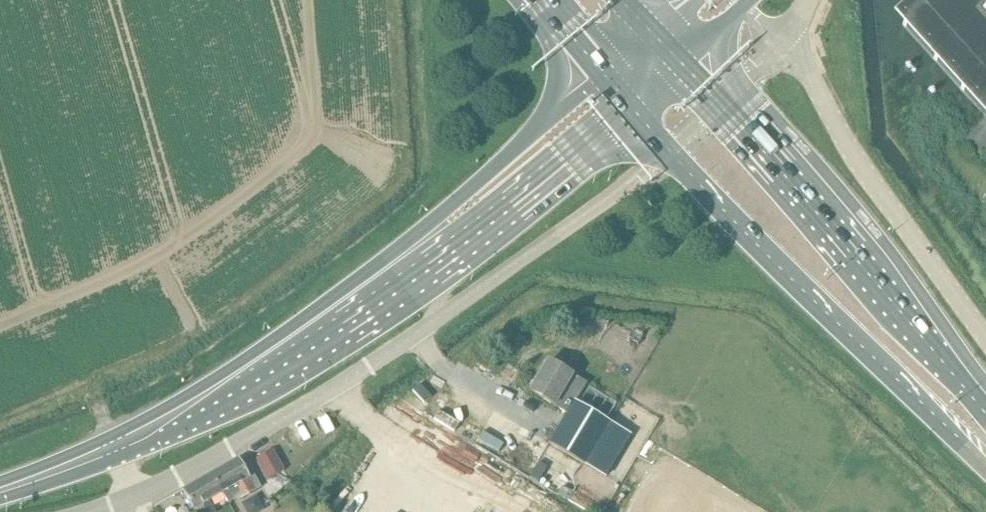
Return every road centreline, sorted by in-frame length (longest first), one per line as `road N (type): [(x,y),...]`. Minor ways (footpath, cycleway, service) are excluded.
road 1 (residential): [(667,150),(412,336),(132,504)]
road 2 (primary): [(667,150),(985,468)]
road 3 (primary): [(985,415),(719,102)]
road 4 (unclassified): [(985,336),(779,43)]
road 5 (secondary): [(114,447),(193,403),(386,268)]
road 6 (secondary): [(386,268),(466,243),(634,109)]
road 7 (secondary): [(604,76),(386,268)]
road 8 (secondary): [(0,491),(114,447)]

